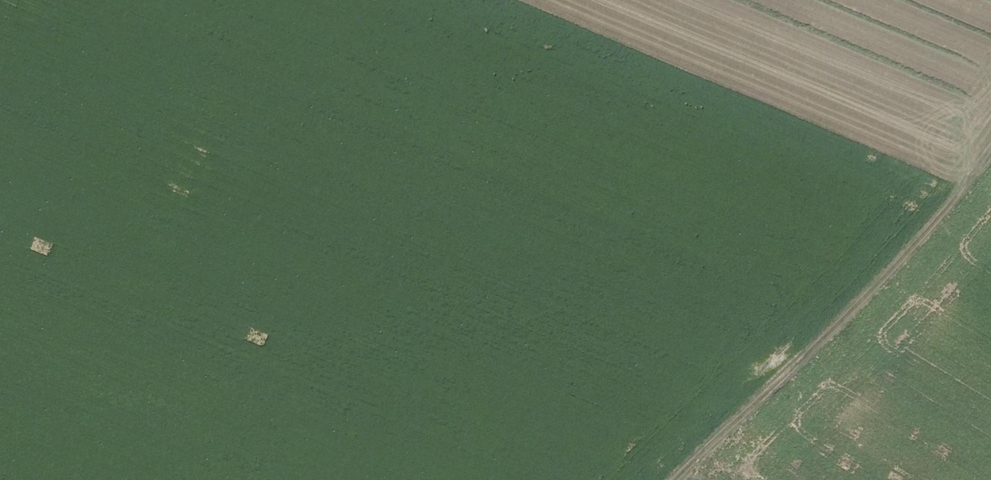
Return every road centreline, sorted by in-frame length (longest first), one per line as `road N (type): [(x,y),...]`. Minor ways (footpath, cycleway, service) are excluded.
road 1 (track): [(673,479),(990,148)]

